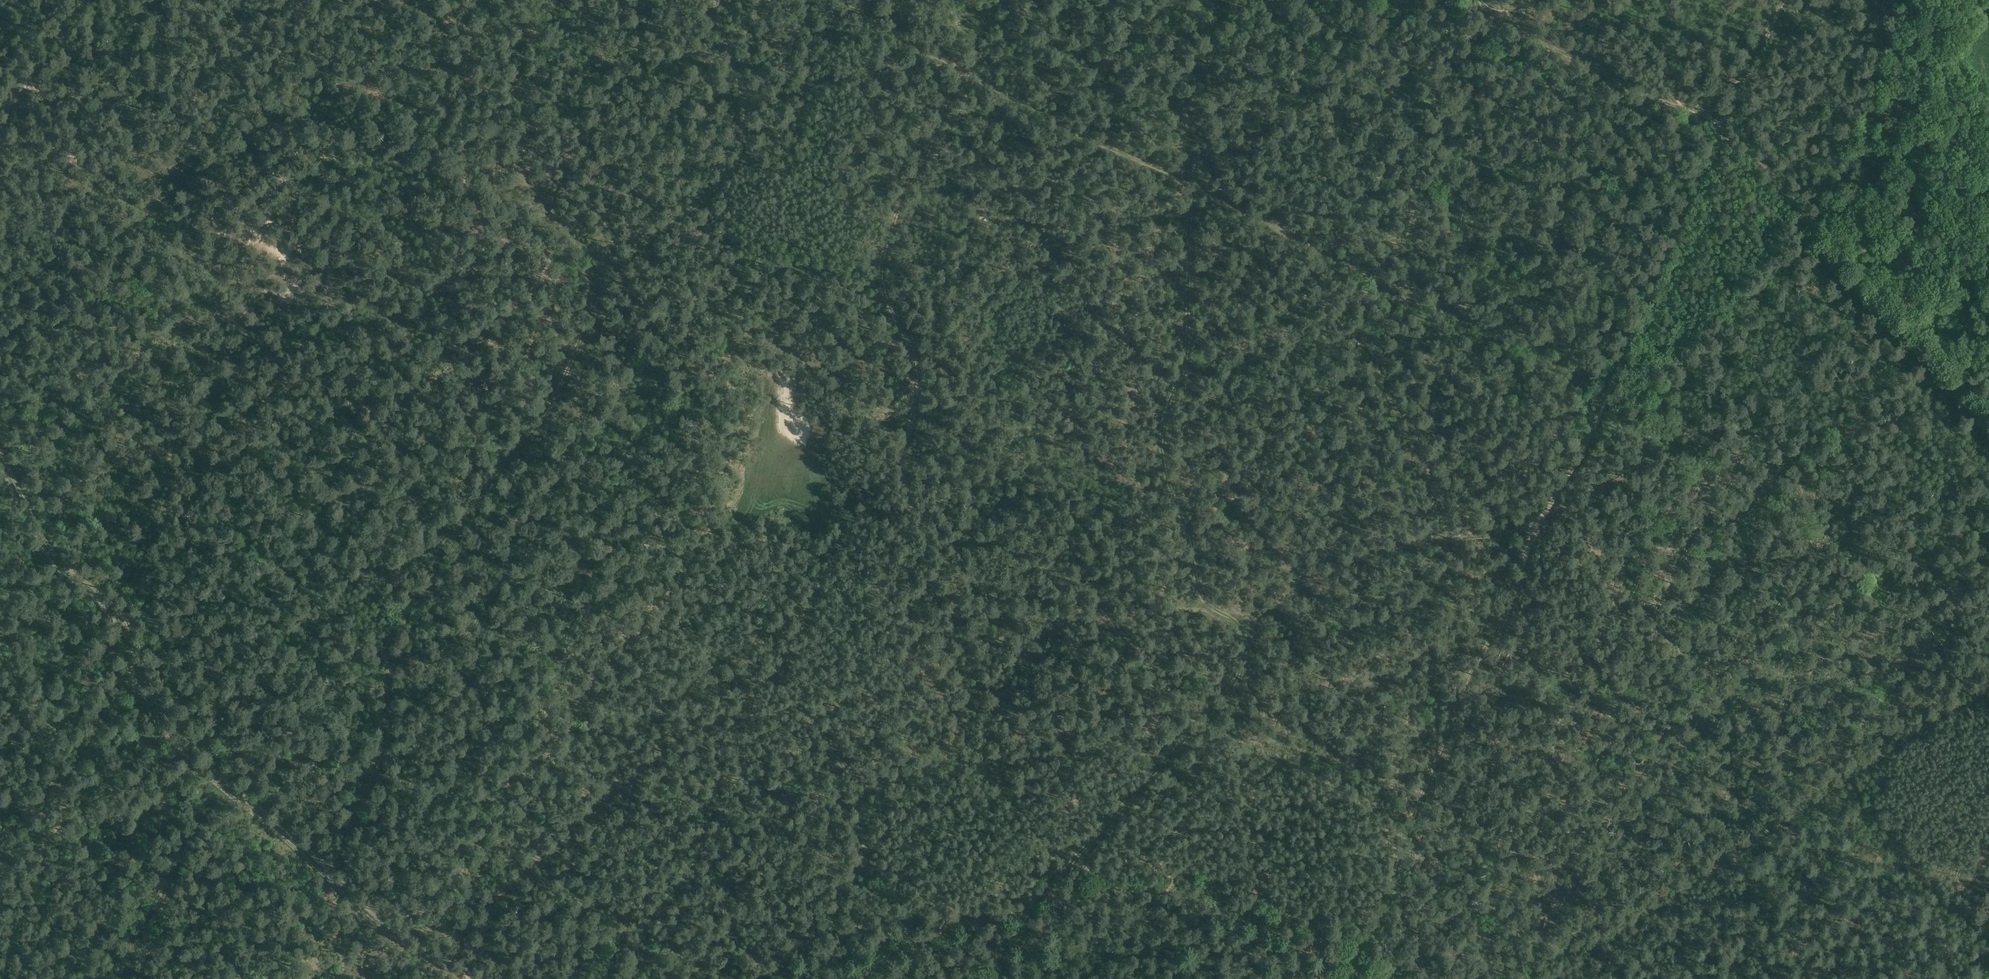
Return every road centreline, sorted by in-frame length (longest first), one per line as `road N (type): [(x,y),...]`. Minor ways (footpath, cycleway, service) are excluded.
road 1 (track): [(828,0),(1088,140),(1189,184),(1187,344),(1162,454),(1201,608),(1237,619),(1245,656),(1226,694),(1041,896),(1007,945),(995,978)]
road 2 (track): [(1343,978),(1379,908),(1464,689),(1503,625),(1534,530),(1592,434),(1724,134)]
road 3 (track): [(0,457),(59,561),(118,613),(138,688),(187,757),(366,917),(463,977)]
road 4 (track): [(962,71),(880,264),(914,374),(910,427),(880,488),(847,495)]
road 5 (track): [(1724,134),(1747,148),(1988,400)]
road 6 (track): [(1237,619),(1371,554),(1536,527)]
road 7 (track): [(1450,0),(1638,94),(1703,114),(1724,134)]

